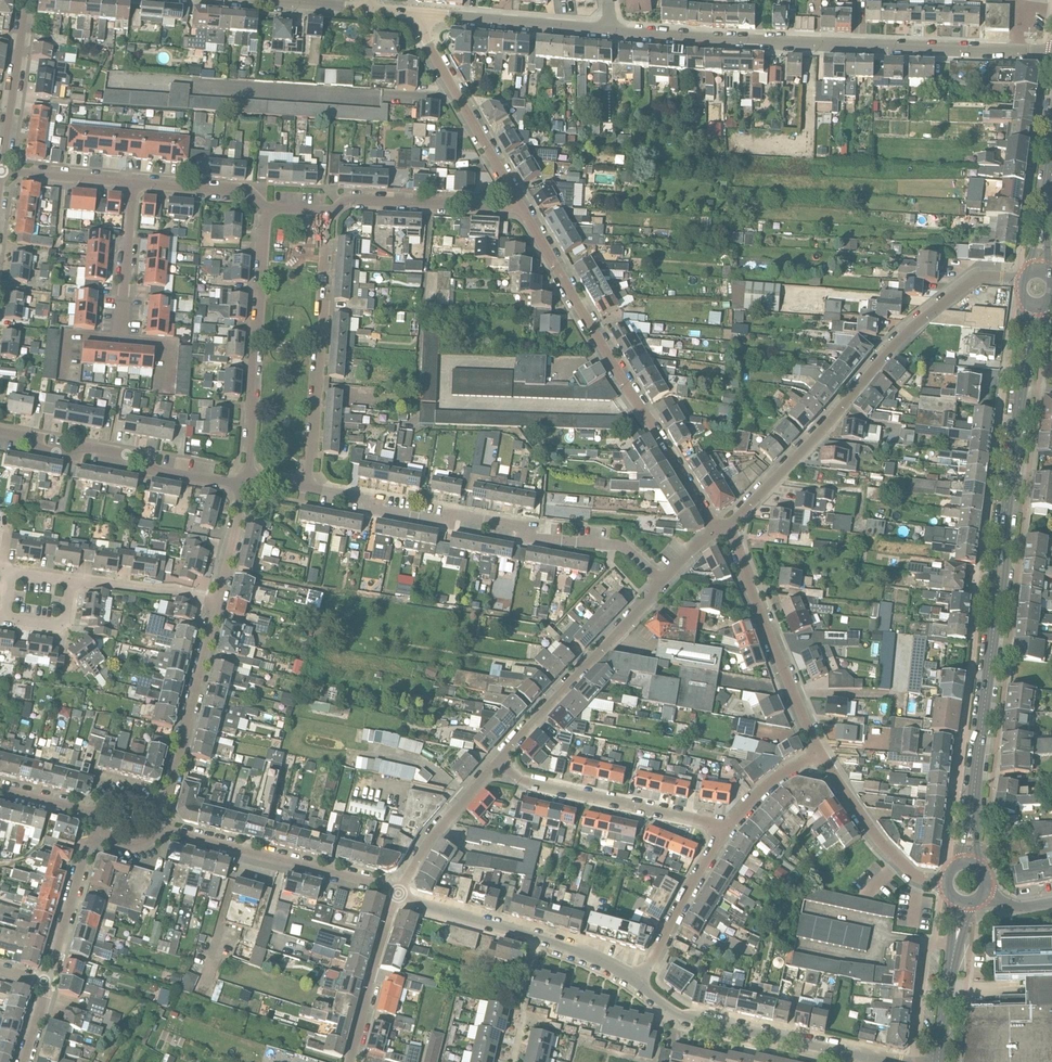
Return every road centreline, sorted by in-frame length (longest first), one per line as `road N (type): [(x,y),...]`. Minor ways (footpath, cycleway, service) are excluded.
road 1 (residential): [(1051,51),(612,32)]
road 2 (residential): [(720,529),(819,434),(912,327),(974,280),(1023,281)]
road 3 (residential): [(720,529),(518,202)]
road 4 (residential): [(664,580),(621,548),(537,538),(466,516),(448,522),(394,513),(372,500),(308,487)]
road 5 (residential): [(247,482),(268,207)]
road 6 (residential): [(308,487),(327,212)]
road 7 (residential): [(247,482),(153,470),(141,457),(84,447),(69,456),(35,449),(30,438),(0,432)]
road 8 (residential): [(639,985),(568,946),(398,892)]
road 9 (residential): [(398,892),(154,827)]
road 10 (residential): [(820,754),(734,538),(720,529)]
road 11 (tertiary): [(965,862),(995,617)]
road 12 (residential): [(498,762),(664,580)]
road 13 (tertiary): [(1004,545),(1034,304)]
road 14 (residential): [(726,831),(531,782),(498,762)]
road 15 (residential): [(852,1052),(682,1014),(639,985)]
road 16 (residential): [(152,809),(171,787),(217,603)]
road 17 (residential): [(518,202),(429,46),(427,14)]
road 18 (residential): [(327,212),(352,200),(518,202)]
road 19 (residential): [(612,32),(427,14)]
road 20 (residential): [(639,985),(726,831)]
road 21 (residential): [(350,1061),(398,892)]
road 22 (residential): [(2,171),(26,0)]
road 23 (residential): [(925,879),(883,845),(820,754)]
road 24 (residential): [(398,892),(498,762)]
road 25 (residential): [(47,982),(87,846),(105,834)]
road 26 (residential): [(134,183),(120,340)]
road 27 (residential): [(217,603),(72,581)]
road 28 (residential): [(957,933),(927,953),(915,1061)]
road 29 (residential): [(268,207),(244,191),(134,183)]
road 30 (residential): [(134,183),(2,171)]
road 31 (tertiary): [(939,1061),(957,933)]
road 32 (residential): [(217,603),(247,482)]
road 33 (residential): [(726,831),(781,773),(820,754)]

